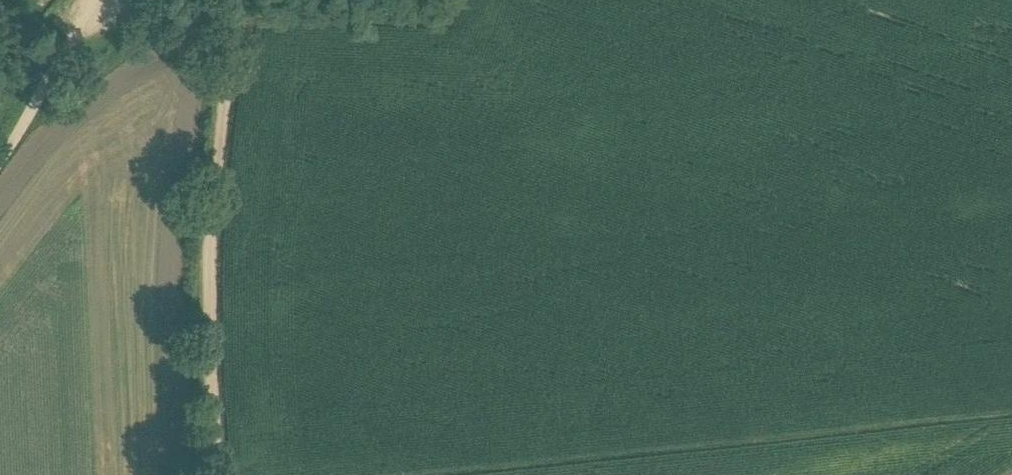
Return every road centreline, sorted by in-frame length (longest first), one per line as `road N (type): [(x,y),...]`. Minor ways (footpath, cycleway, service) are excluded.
road 1 (track): [(220,474),(216,226),(240,0)]
road 2 (track): [(109,0),(0,146)]

